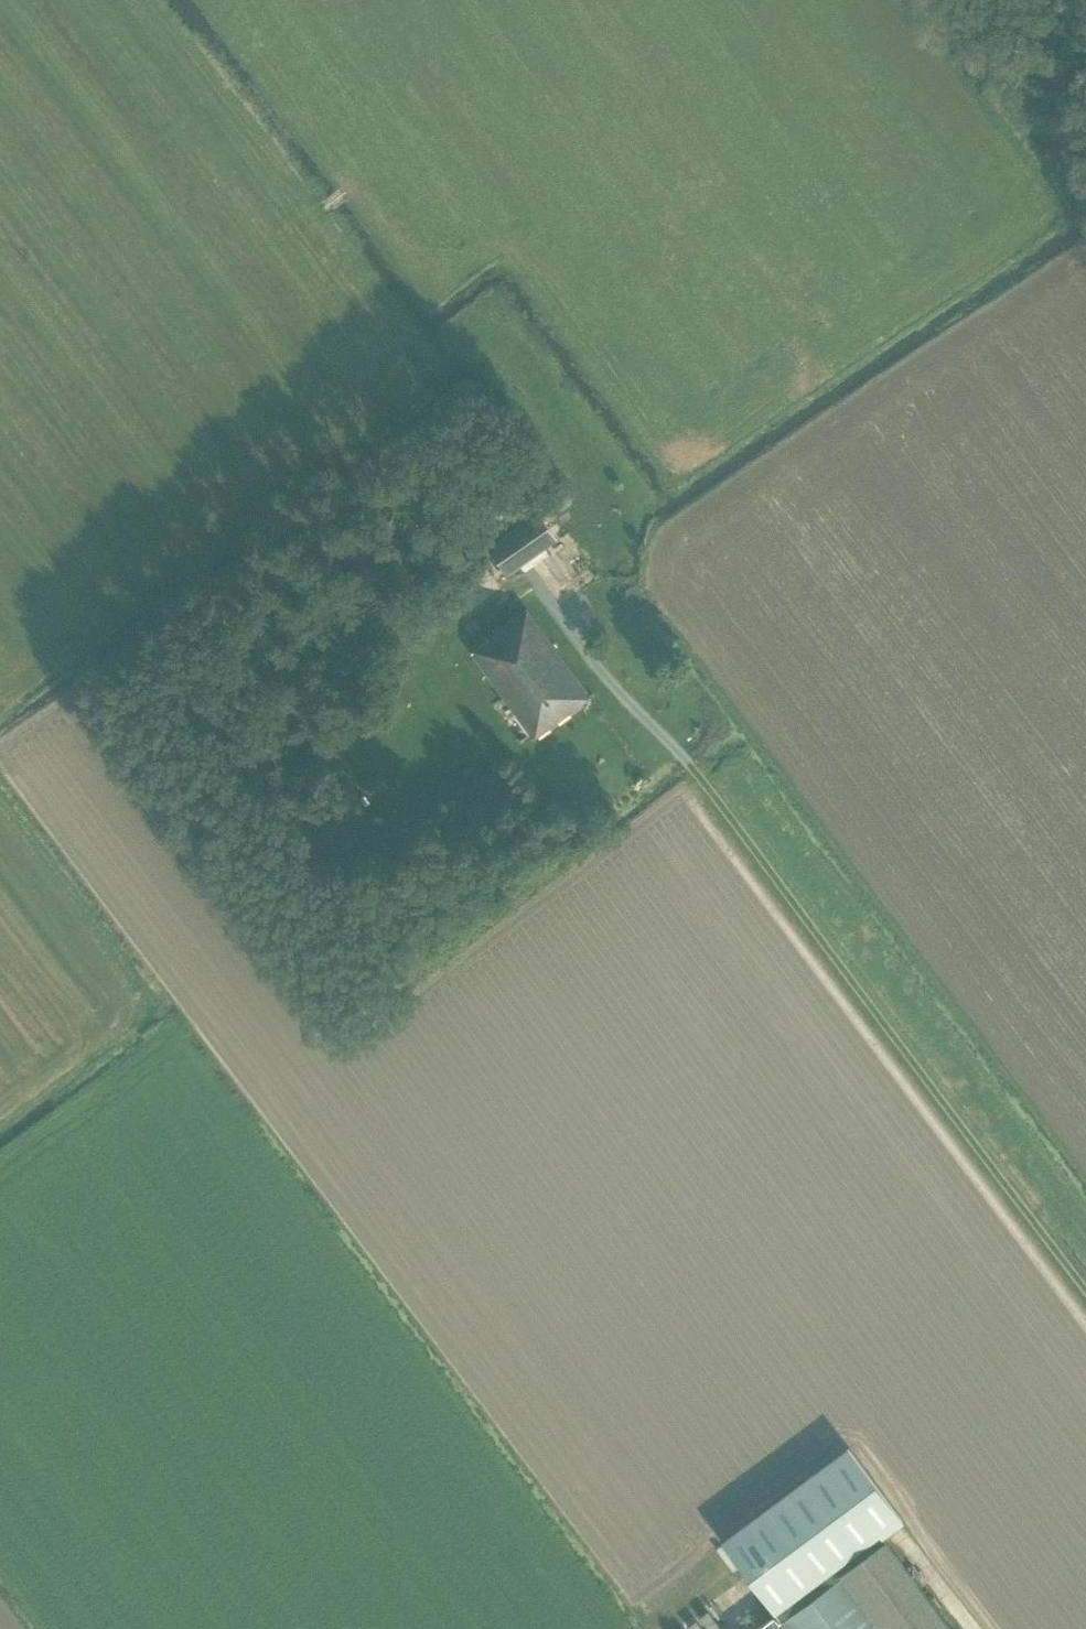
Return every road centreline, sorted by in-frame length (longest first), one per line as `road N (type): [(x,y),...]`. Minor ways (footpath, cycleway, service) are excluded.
road 1 (track): [(582,626),(1085,1284)]

